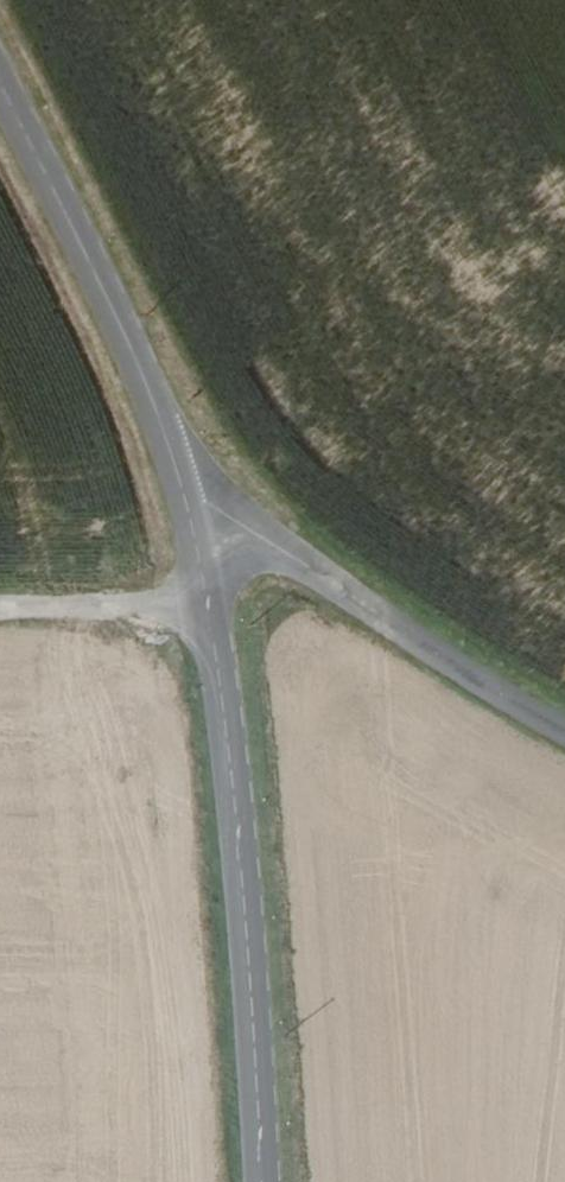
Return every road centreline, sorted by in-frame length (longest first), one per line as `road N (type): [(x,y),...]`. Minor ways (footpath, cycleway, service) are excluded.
road 1 (tertiary): [(249,1181),(218,784),(177,520)]
road 2 (tertiary): [(177,520),(113,342),(0,111)]
road 3 (tertiary): [(177,520),(312,576),(564,735)]
road 4 (track): [(194,613),(0,613)]

